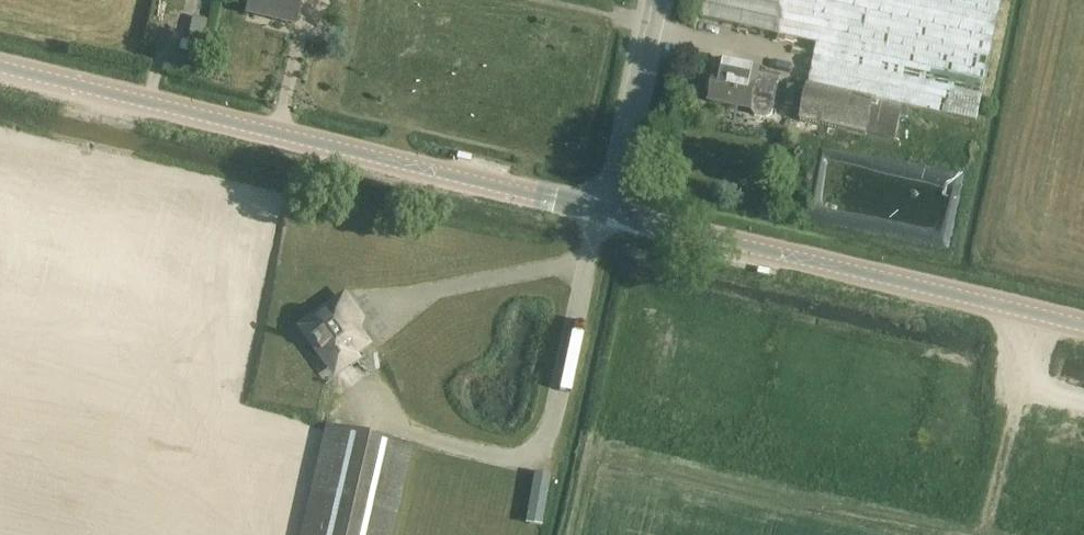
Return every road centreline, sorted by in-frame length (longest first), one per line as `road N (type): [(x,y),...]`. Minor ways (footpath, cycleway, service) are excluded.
road 1 (tertiary): [(608,210),(0,65)]
road 2 (tertiary): [(1083,325),(608,210)]
road 3 (unclassified): [(608,210),(654,0)]

